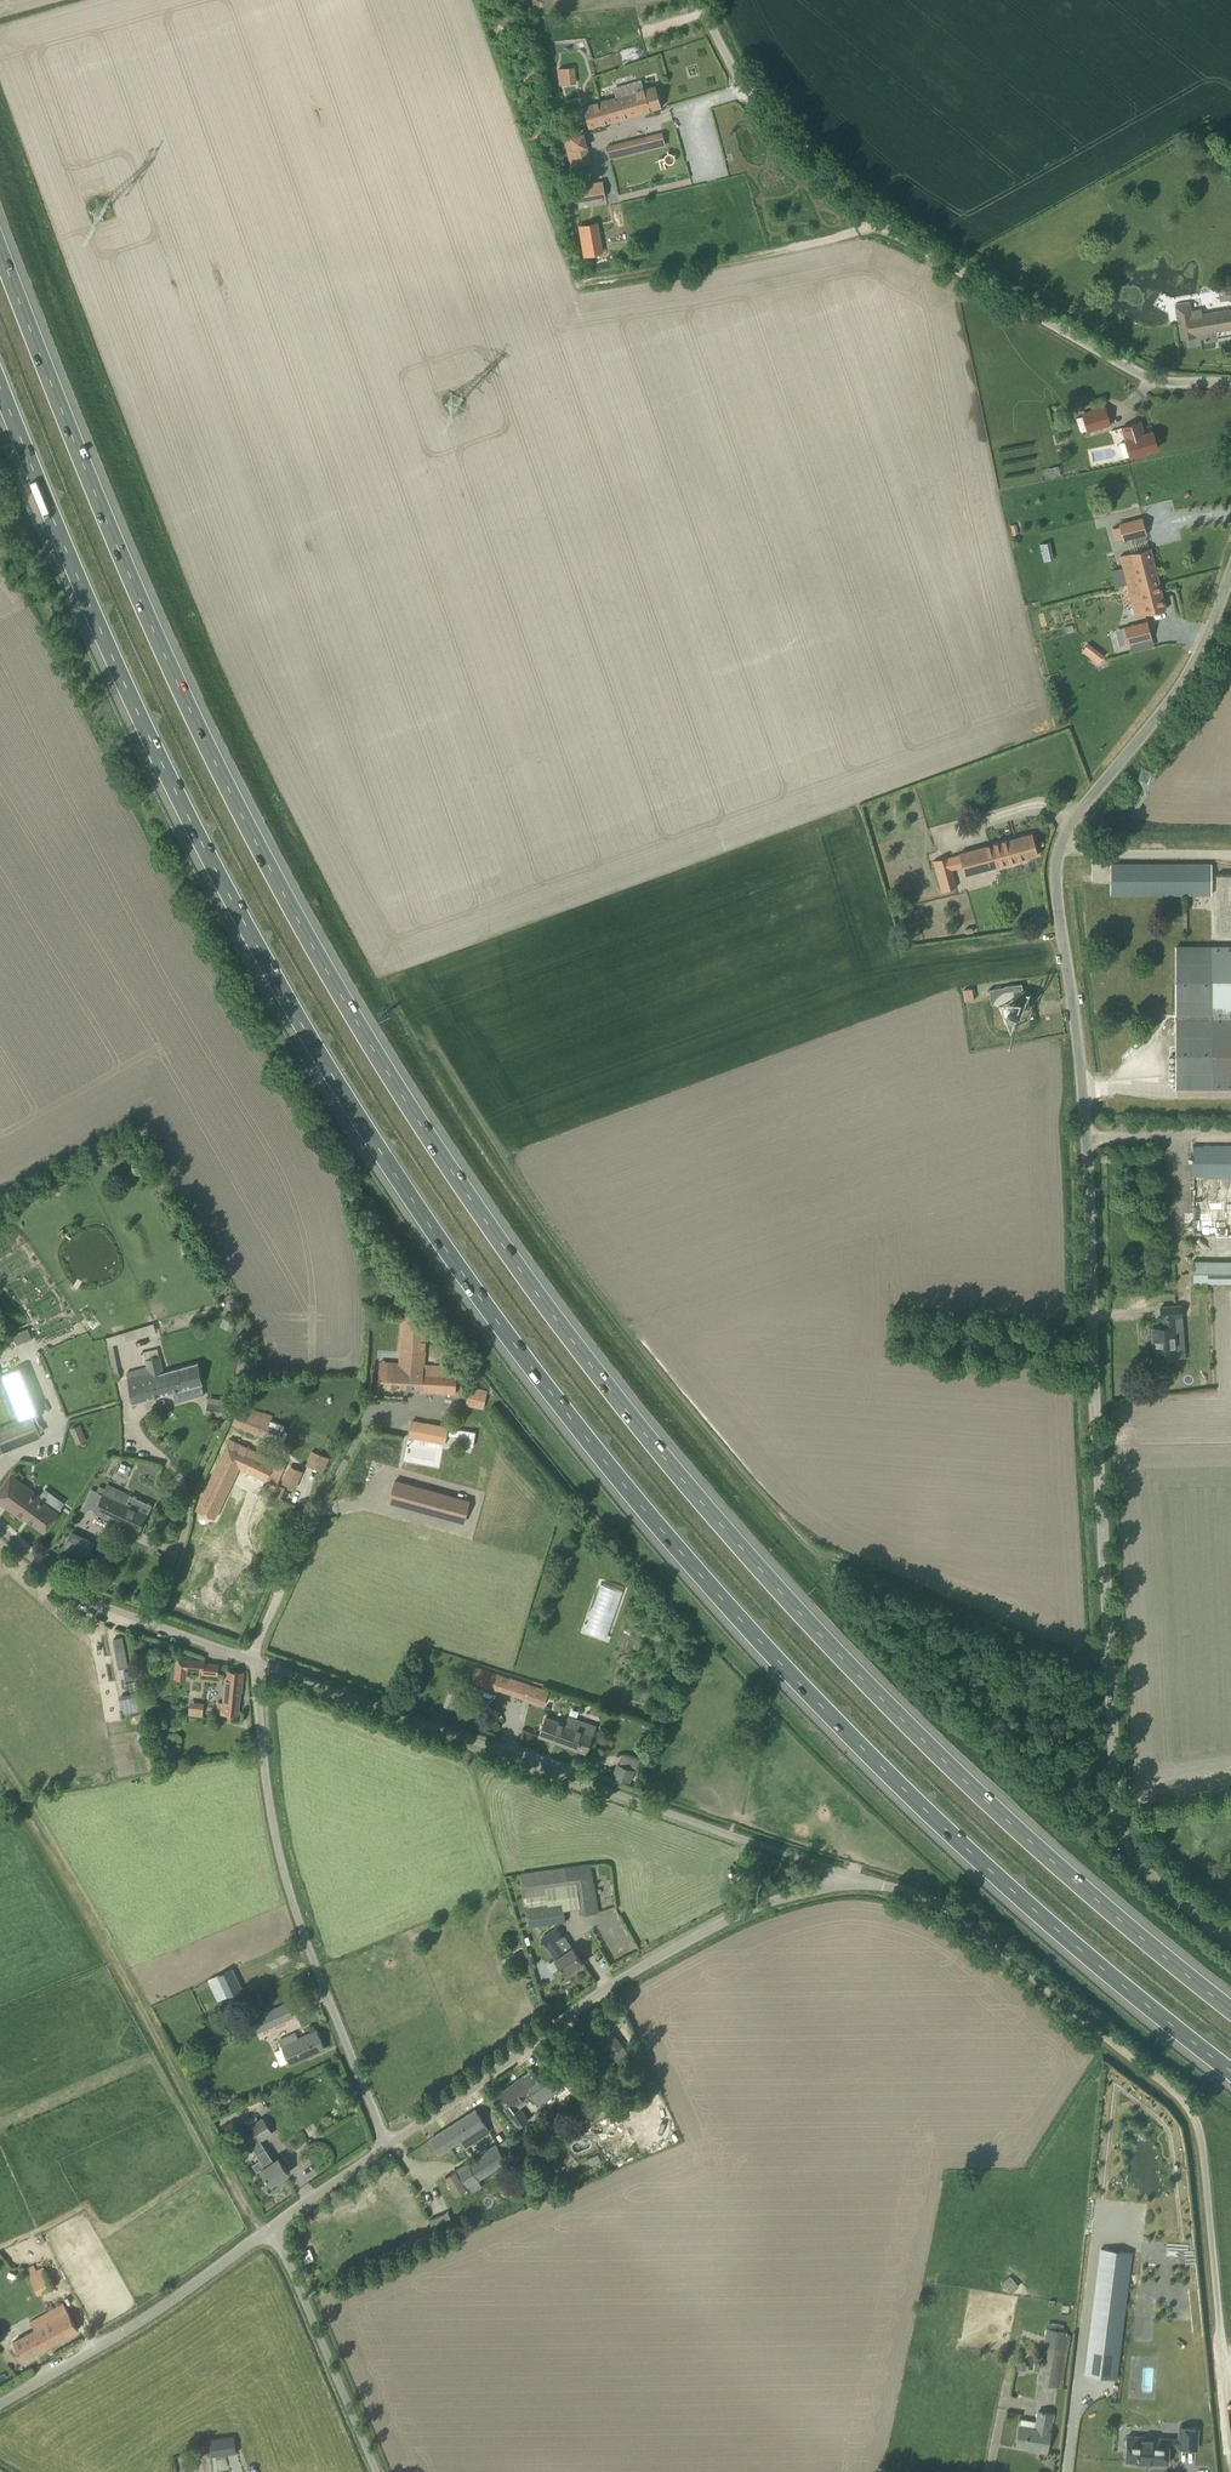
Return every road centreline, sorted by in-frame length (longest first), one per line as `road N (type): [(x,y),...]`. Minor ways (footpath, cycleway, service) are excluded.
road 1 (motorway): [(1230,1995),(974,1777),(647,1415),(488,1209),(250,812),(102,491),(0,234)]
road 2 (motorway): [(0,357),(126,663),(202,821),(310,1023),(444,1232),(749,1620),(936,1814),(1150,2006),(1230,2068)]
road 3 (unclassified): [(1230,1942),(1137,1859),(1124,1818),(1088,1138),(1056,868),(1066,828),(1177,686),(1230,568)]
road 4 (unclassified): [(1230,2431),(1202,2144),(1193,2116),(1175,2092),(968,1918),(931,1897),(845,1876)]
road 5 (unclassified): [(1230,384),(1148,381),(889,221),(748,84),(701,0)]
road 6 (unclassified): [(845,1876),(500,1759),(259,1663)]
road 7 (track): [(271,2231),(0,1769)]
road 8 (unclassified): [(390,2145),(583,2003),(756,1906),(845,1876)]
road 9 (unclassified): [(390,2145),(315,1965),(272,1814),(259,1663)]
road 10 (unclassified): [(0,2404),(271,2231)]
road 11 (track): [(582,281),(750,258),(889,221)]
road 12 (unclassified): [(250,1659),(88,1600),(0,1530)]
road 13 (residential): [(381,1415),(312,1518),(250,1659)]
road 14 (unclassified): [(374,2471),(271,2231)]
road 15 (unclassified): [(271,2231),(390,2145)]

